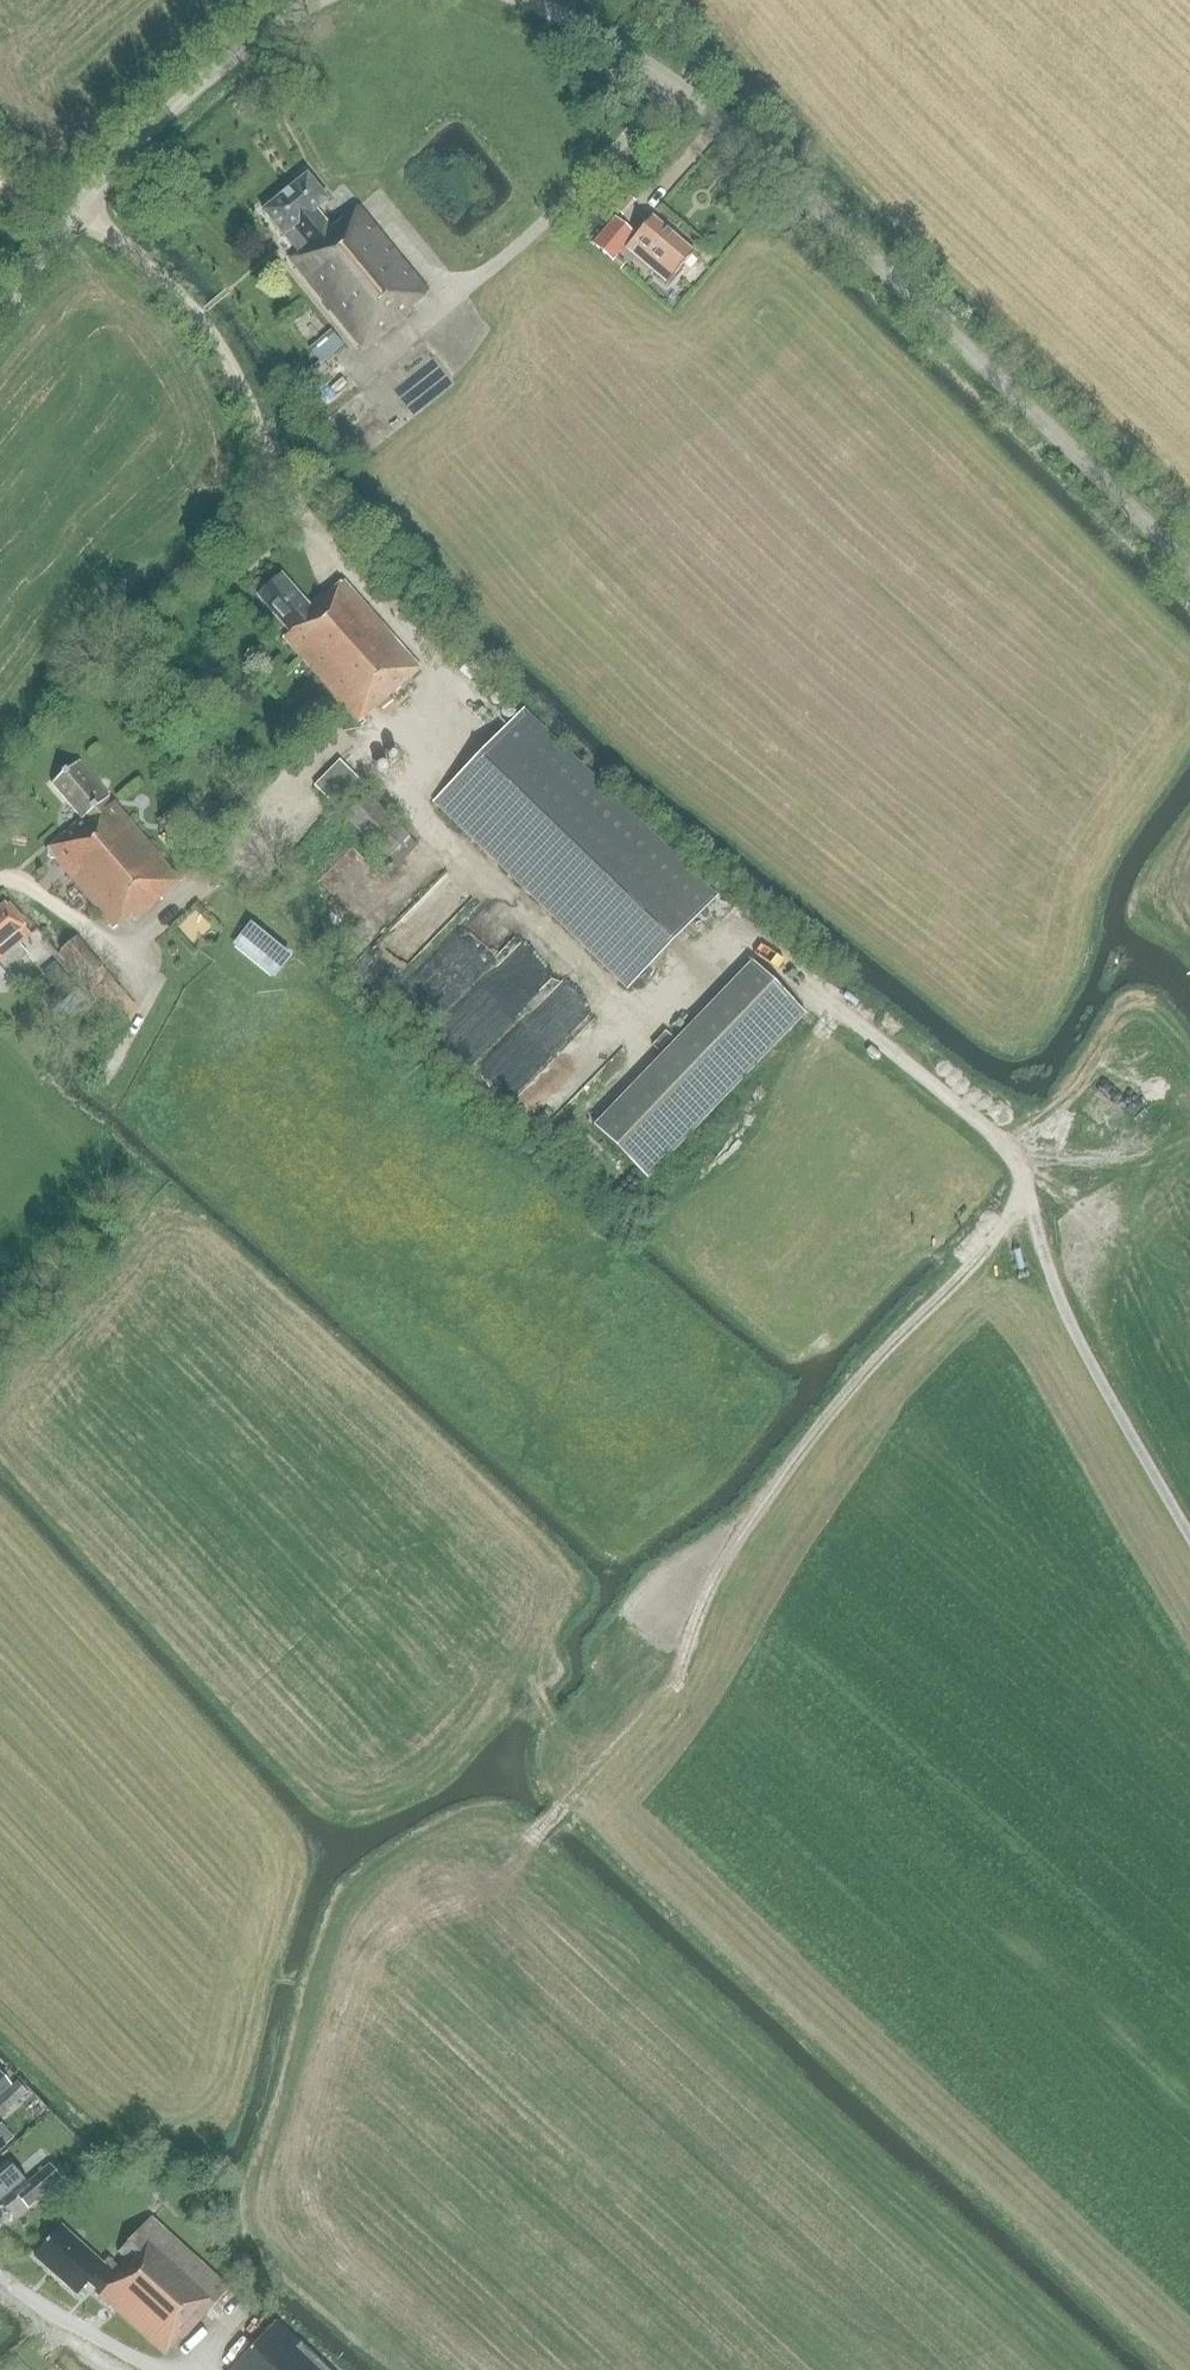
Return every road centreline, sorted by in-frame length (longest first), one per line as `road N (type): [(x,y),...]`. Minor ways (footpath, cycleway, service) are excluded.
road 1 (tertiary): [(520,0),(677,90),(1189,567)]
road 2 (track): [(1033,1186),(801,1452),(732,1557),(632,1773),(607,1793),(581,1797),(532,1844)]
road 3 (track): [(743,925),(1027,1155),(1056,1290),(1095,1369),(1189,1520)]
road 4 (tertiary): [(0,313),(122,155),(309,0)]
road 5 (residential): [(157,2369),(0,2283)]

